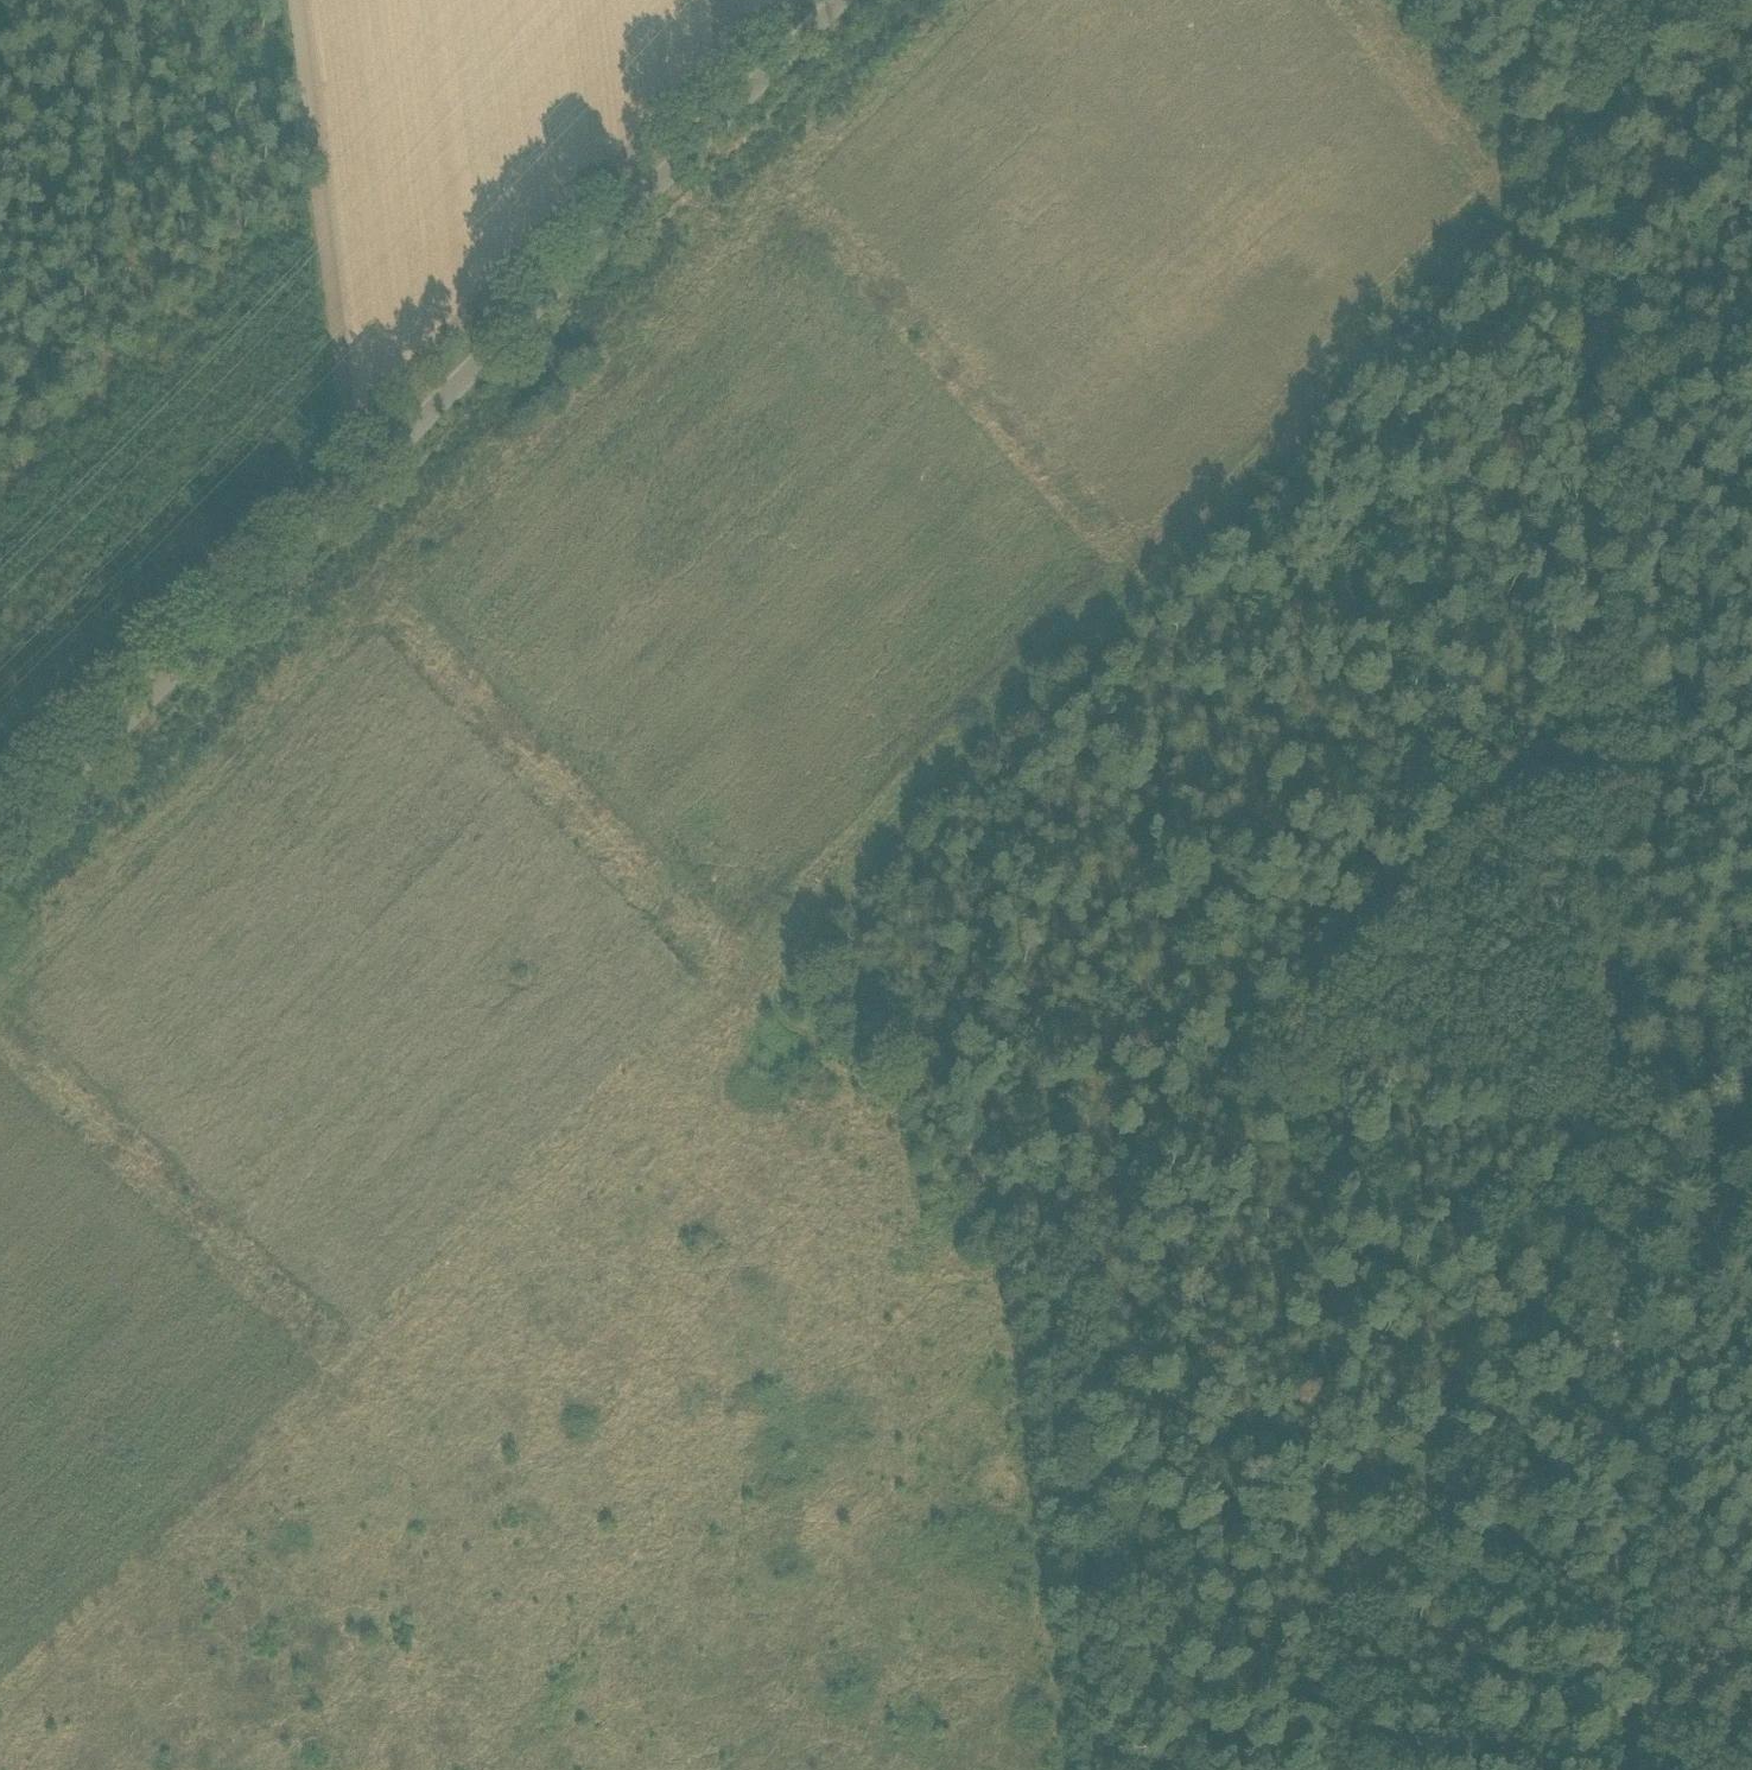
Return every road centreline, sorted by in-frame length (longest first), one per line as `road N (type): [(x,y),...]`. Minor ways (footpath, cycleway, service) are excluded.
road 1 (track): [(1625,1769),(1572,0)]
road 2 (unclassified): [(0,843),(839,0)]

